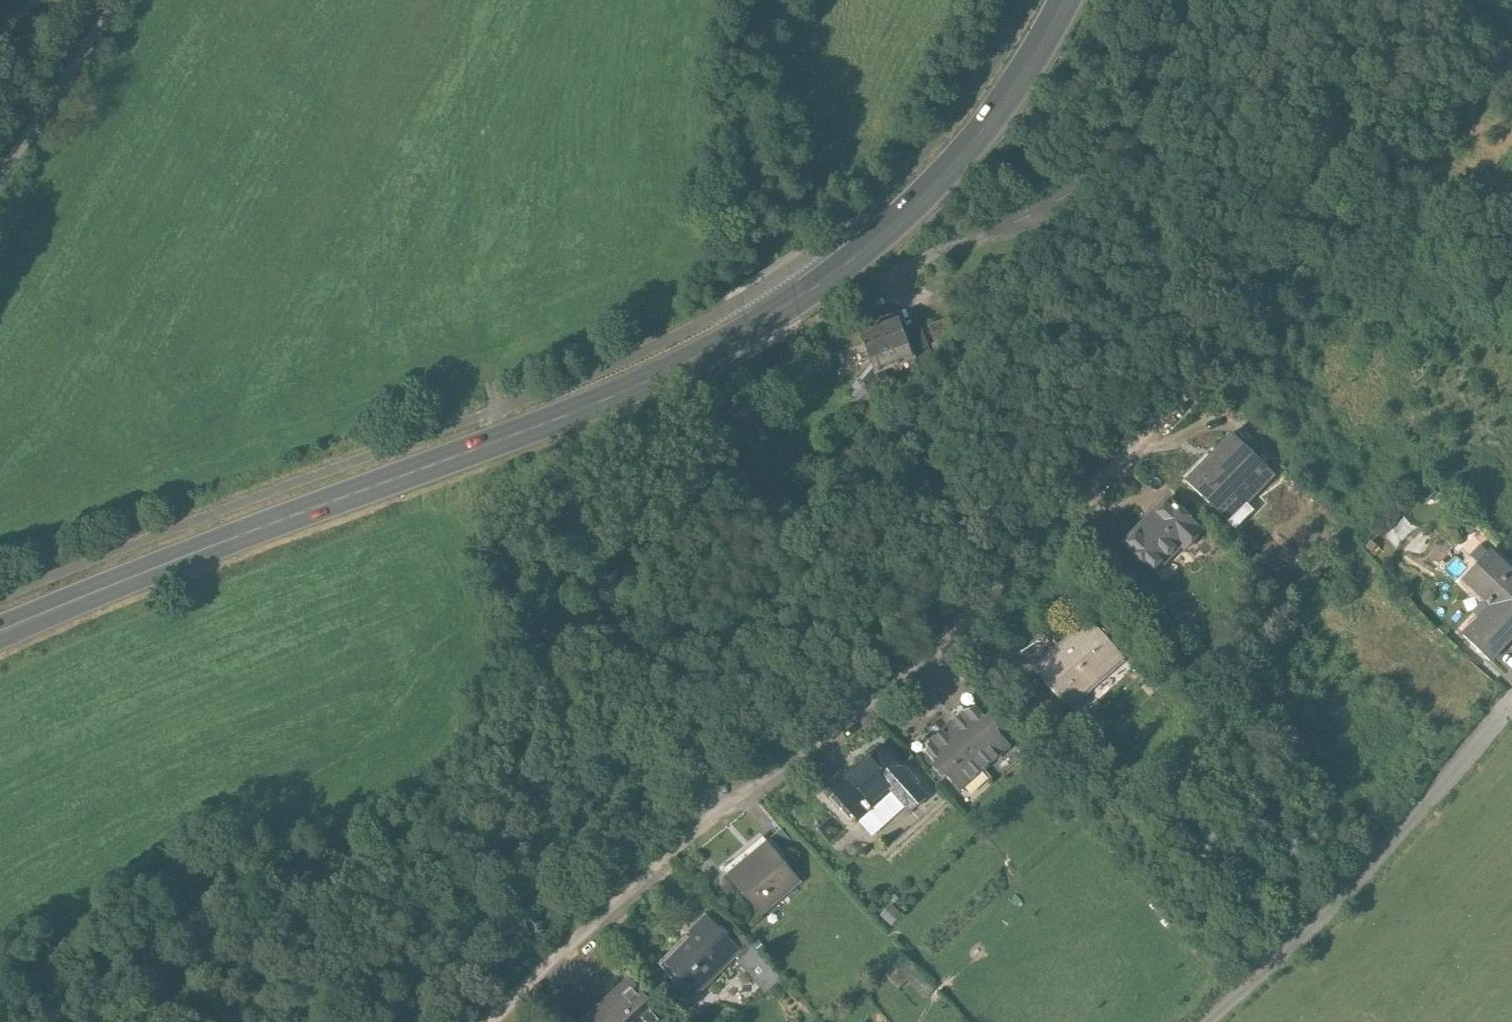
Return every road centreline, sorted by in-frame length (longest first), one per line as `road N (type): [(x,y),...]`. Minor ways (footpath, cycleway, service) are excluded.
road 1 (residential): [(1419,0),(1393,123),(1353,199),(1210,392),(1063,522),(930,659),(719,813),(498,1021)]
road 2 (primary): [(1065,0),(1007,100),(950,167),(882,233),(738,336),(572,411),(0,633)]
road 3 (unclassified): [(1511,705),(1361,880),(1208,1021)]
road 4 (unclassified): [(118,0),(0,177)]

